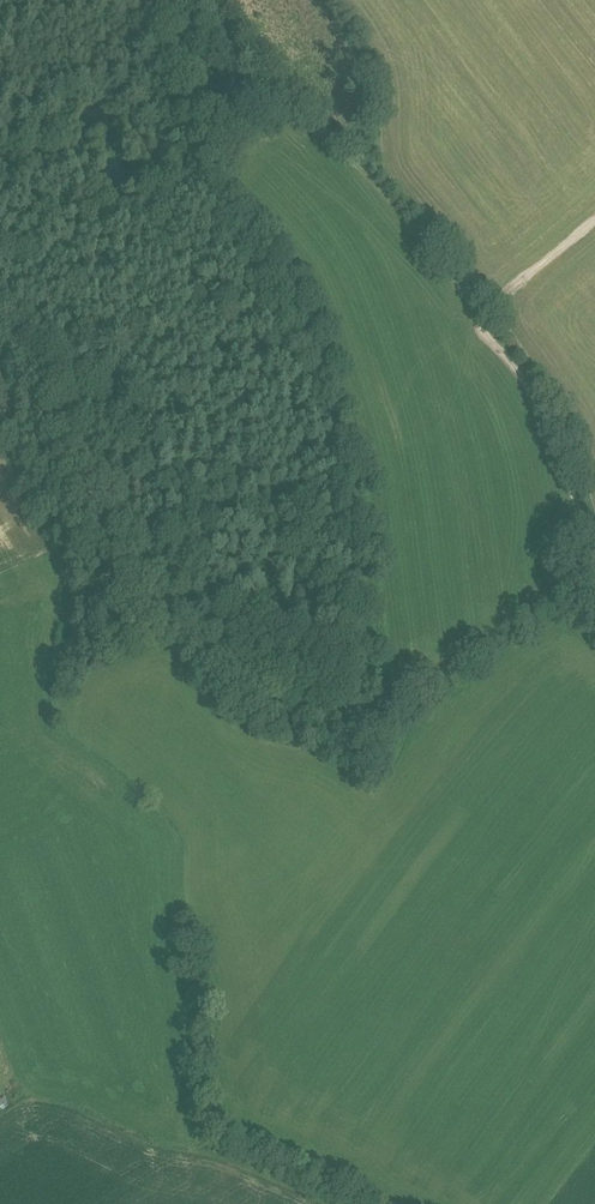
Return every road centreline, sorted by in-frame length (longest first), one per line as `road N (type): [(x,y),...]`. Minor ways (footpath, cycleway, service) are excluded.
road 1 (track): [(0,315),(175,450),(288,553),(347,638),(350,674),(394,688),(421,685),(556,609),(594,621)]
road 2 (track): [(391,50),(325,82),(315,122),(481,317)]
road 3 (track): [(315,122),(206,0)]

